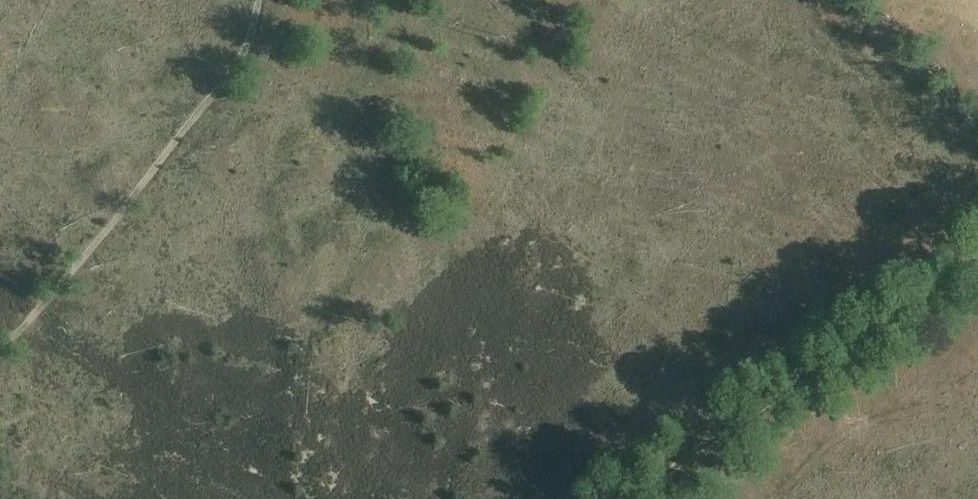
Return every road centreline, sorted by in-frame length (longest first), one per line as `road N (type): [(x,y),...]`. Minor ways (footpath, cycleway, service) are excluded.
road 1 (track): [(259,0),(228,78),(26,326),(0,344)]
road 2 (track): [(977,258),(638,498)]

